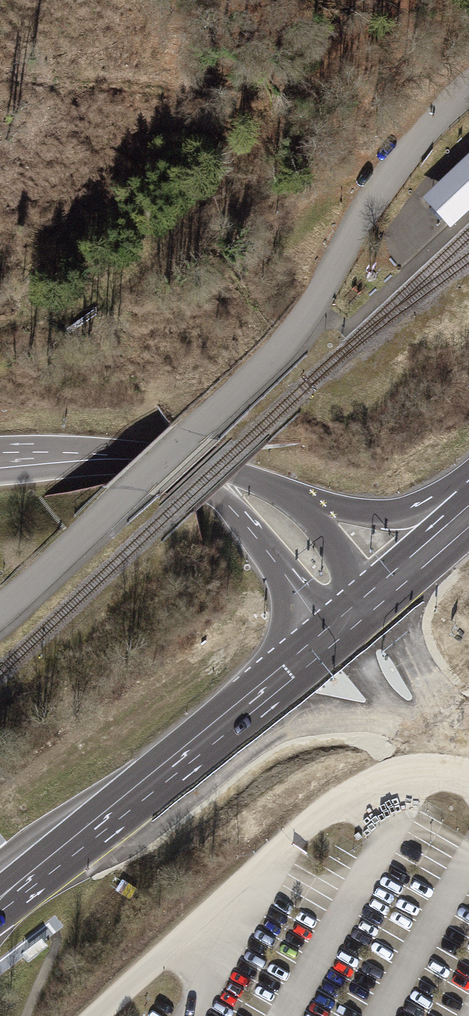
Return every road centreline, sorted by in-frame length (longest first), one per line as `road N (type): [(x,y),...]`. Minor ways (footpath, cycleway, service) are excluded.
road 1 (unclassified): [(0,611),(289,339),(371,199),(468,82)]
road 2 (primary): [(355,612),(0,901)]
road 3 (primary): [(0,461),(66,455),(193,466),(274,503)]
road 4 (primary): [(468,493),(375,511),(274,503)]
road 5 (unknown): [(355,612),(412,766)]
road 6 (primary): [(468,507),(355,612)]
road 7 (primary): [(274,503),(355,612)]

